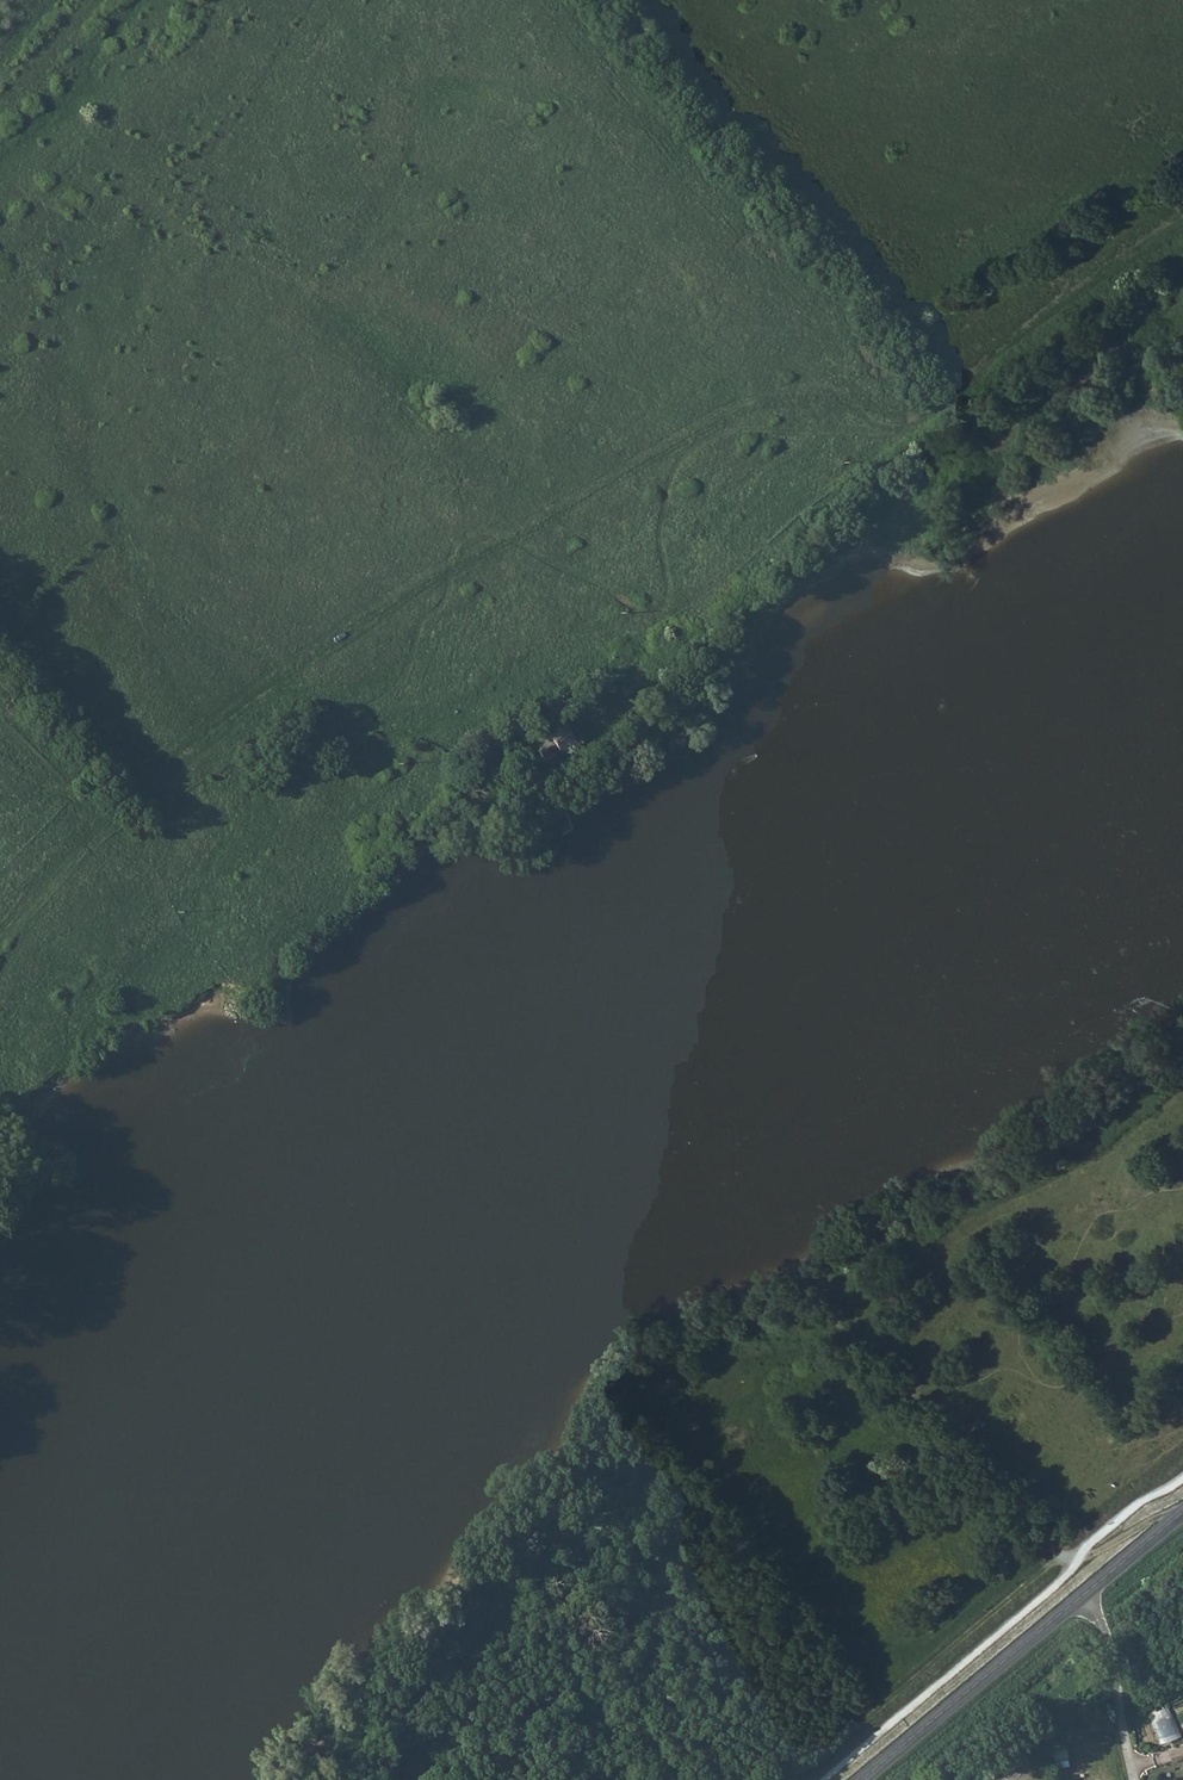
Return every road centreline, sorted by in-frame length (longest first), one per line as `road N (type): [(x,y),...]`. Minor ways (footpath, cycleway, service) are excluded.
road 1 (secondary): [(1182,1511),(860,1779)]
road 2 (track): [(1079,1597),(1104,1636),(1134,1779)]

